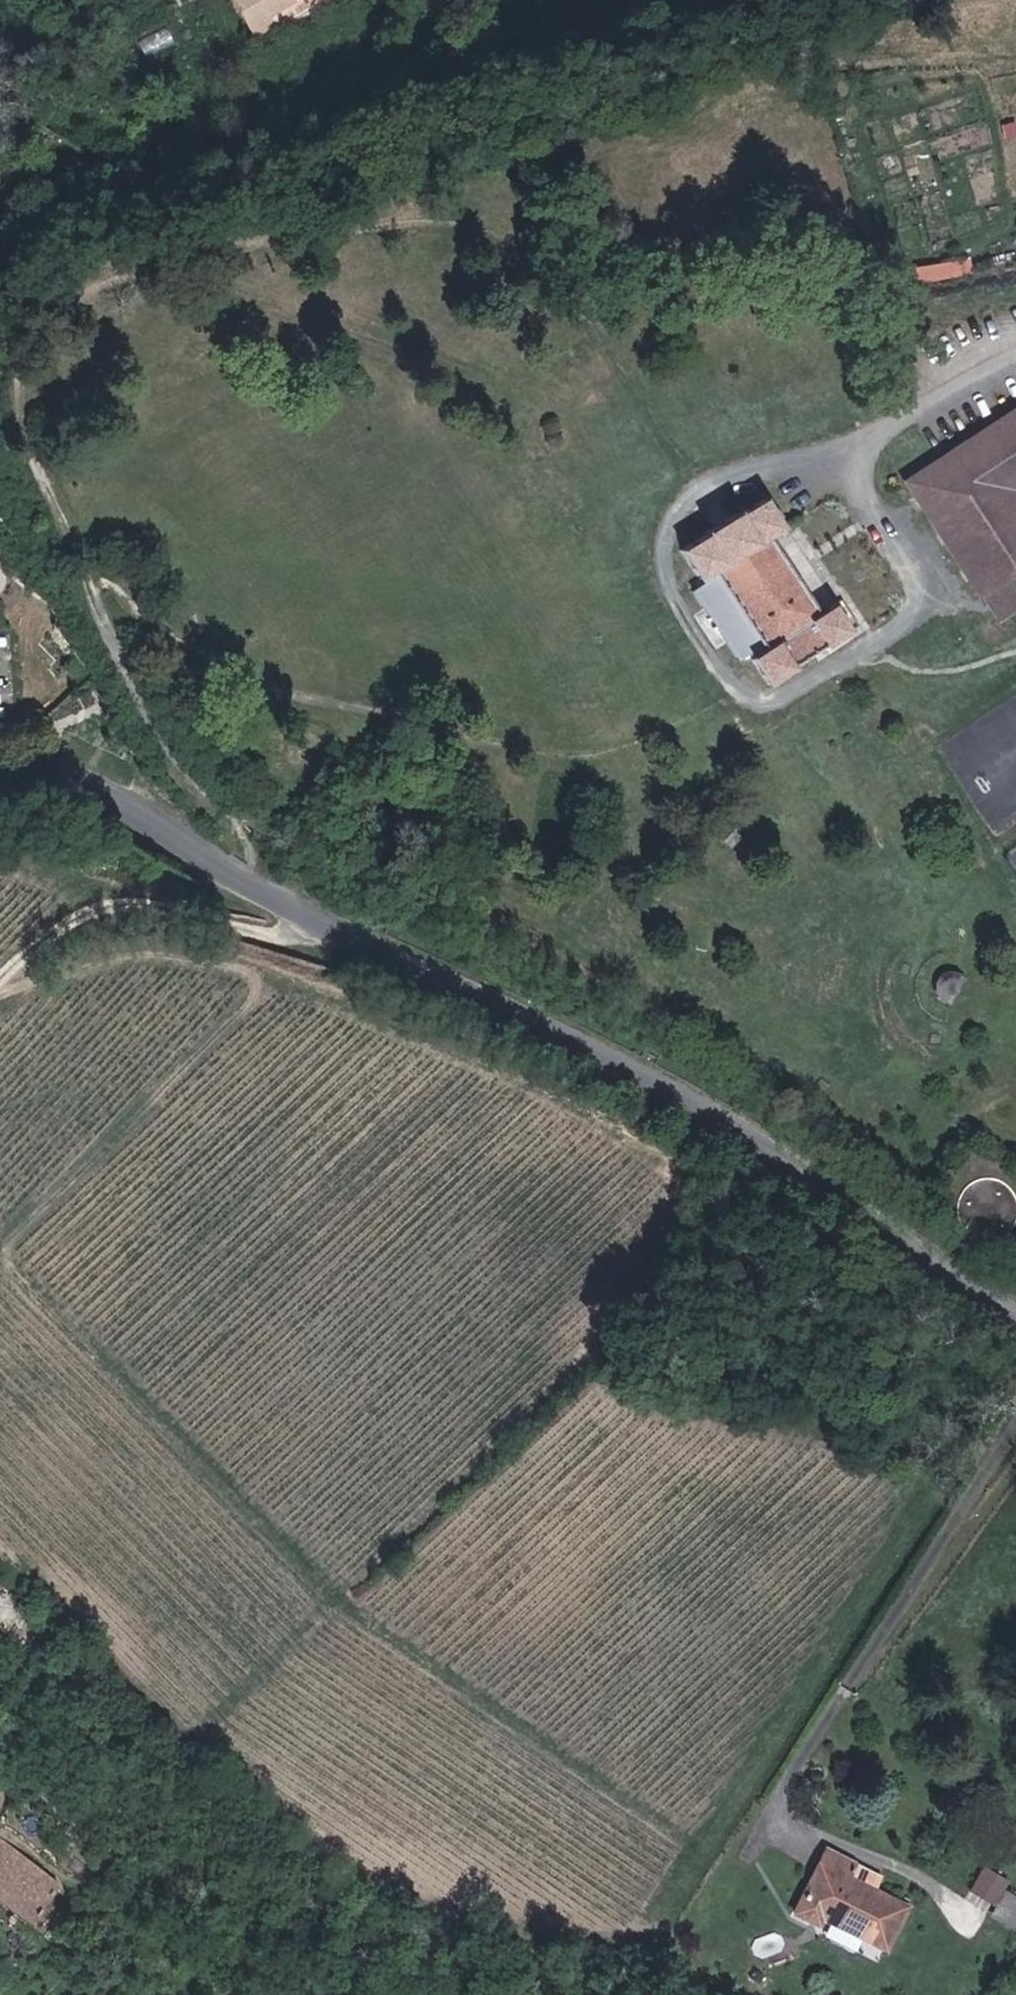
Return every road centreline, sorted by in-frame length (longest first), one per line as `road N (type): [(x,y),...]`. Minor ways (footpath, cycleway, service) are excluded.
road 1 (unclassified): [(1015,1307),(696,1097),(72,786)]

